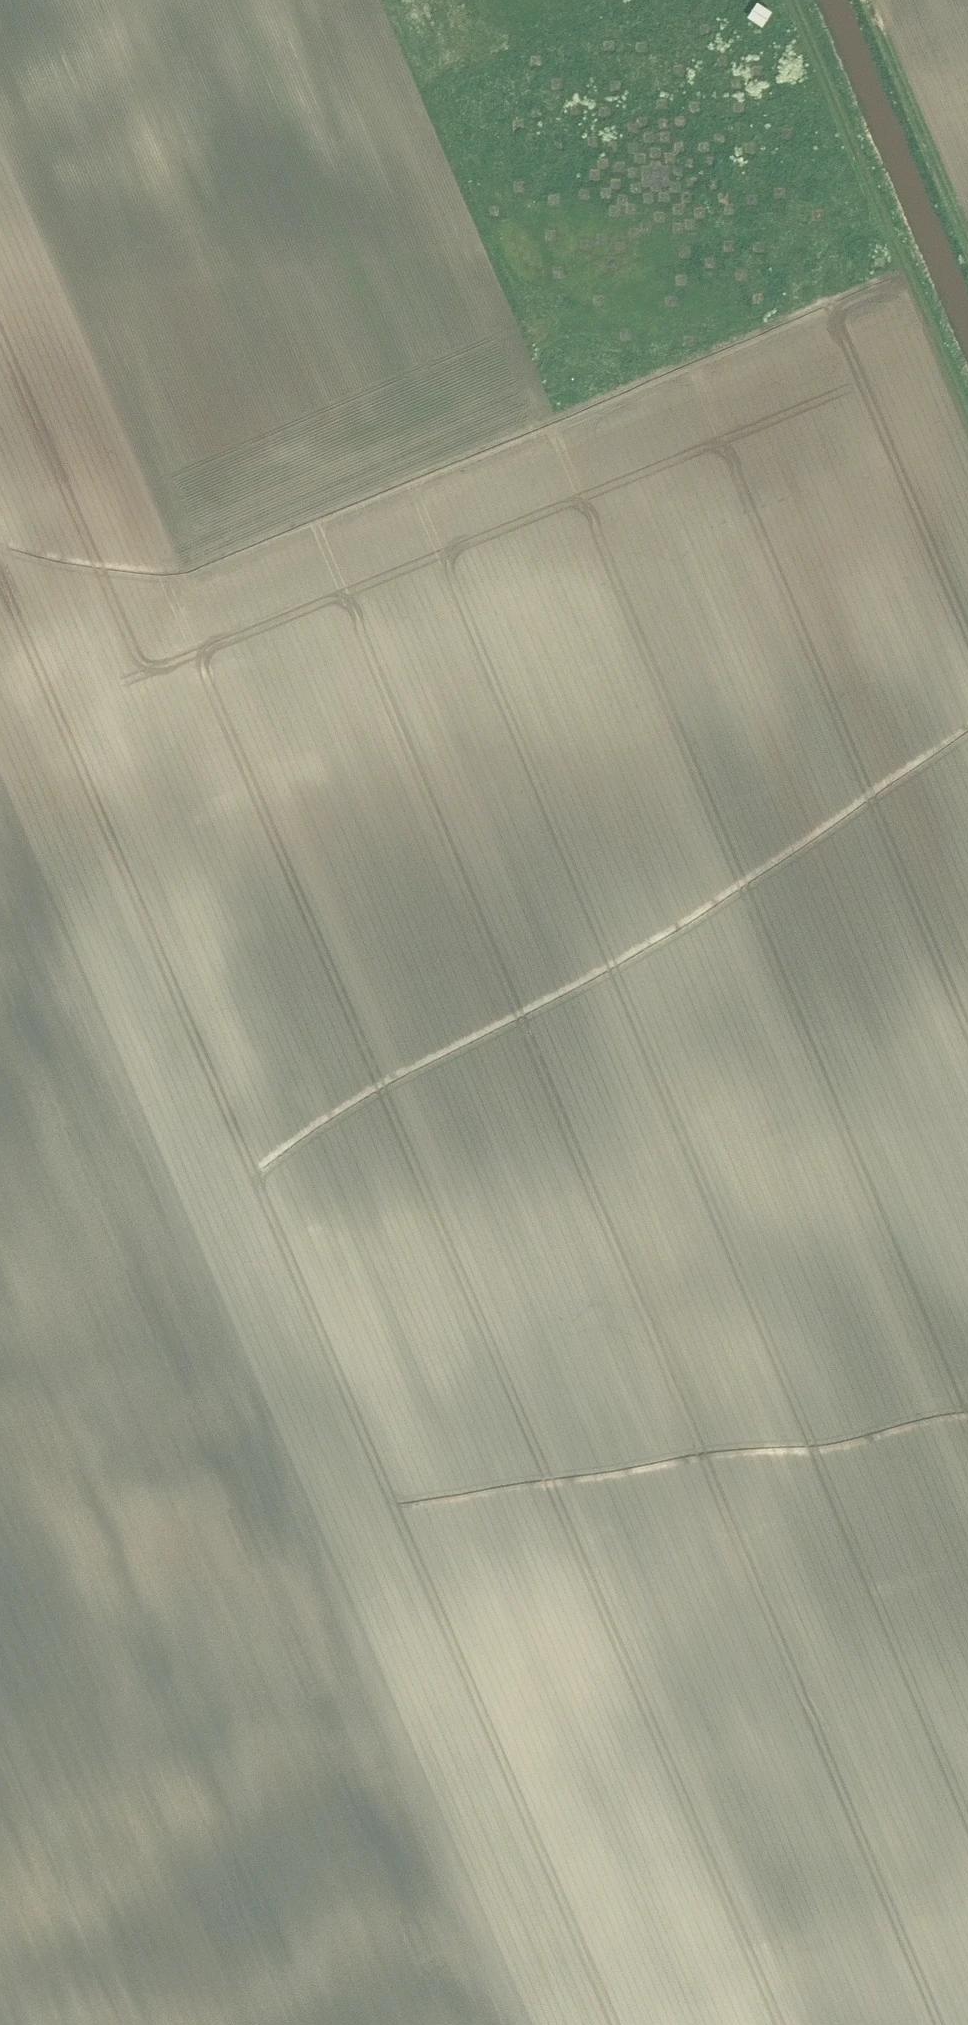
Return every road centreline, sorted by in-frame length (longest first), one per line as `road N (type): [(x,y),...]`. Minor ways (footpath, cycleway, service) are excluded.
road 1 (track): [(967,404),(797,0)]

